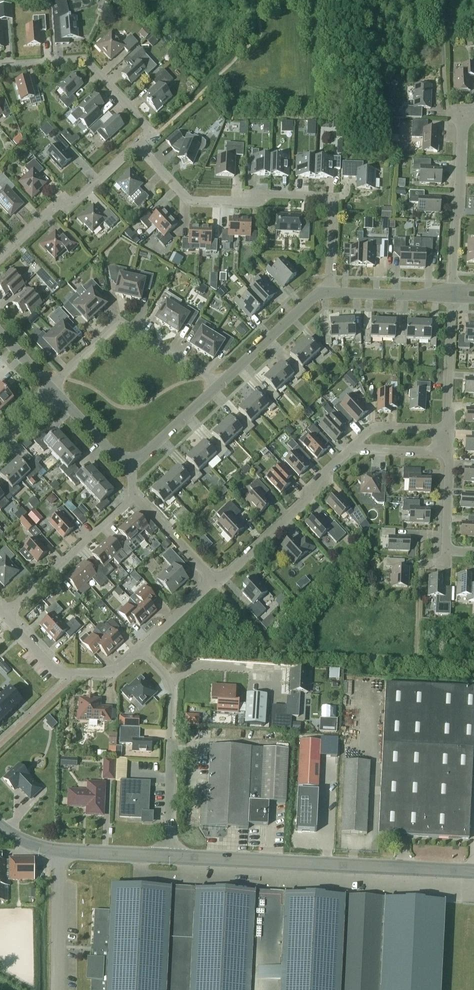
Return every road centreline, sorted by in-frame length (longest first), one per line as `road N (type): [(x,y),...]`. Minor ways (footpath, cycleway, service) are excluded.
road 1 (residential): [(140,148),(187,200),(332,199),(329,292)]
road 2 (tertiary): [(473,872),(169,856)]
road 3 (residential): [(169,856),(172,694),(139,650)]
road 4 (residential): [(53,390),(119,323),(219,385)]
road 5 (residential): [(0,66),(83,60),(154,136),(140,148)]
road 6 (residential): [(214,581),(307,500),(350,448)]
road 7 (residential): [(453,290),(463,114),(473,114)]
road 8 (residential): [(0,255),(52,207),(79,200),(140,148)]
road 9 (residential): [(4,616),(133,496)]
road 10 (tertiary): [(169,856),(58,850),(0,825)]
road 11 (residential): [(4,616),(57,674),(113,673),(139,650)]
road 12 (unclassified): [(219,385),(318,292),(329,292)]
road 13 (residential): [(450,430),(453,299)]
road 14 (residential): [(473,552),(447,551),(450,452)]
road 15 (unclassified): [(128,469),(219,385)]

